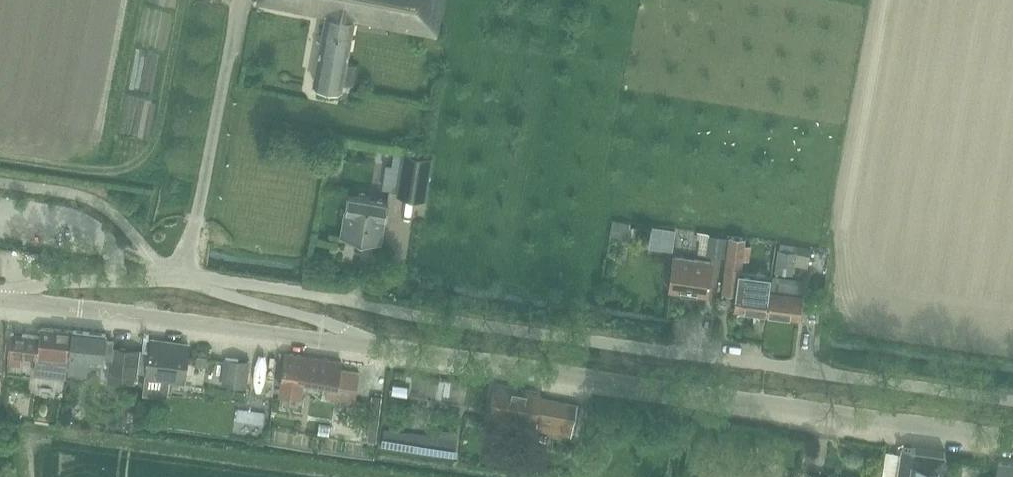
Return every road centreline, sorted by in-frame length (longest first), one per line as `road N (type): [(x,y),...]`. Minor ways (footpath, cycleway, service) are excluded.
road 1 (tertiary): [(1012,443),(0,299)]

